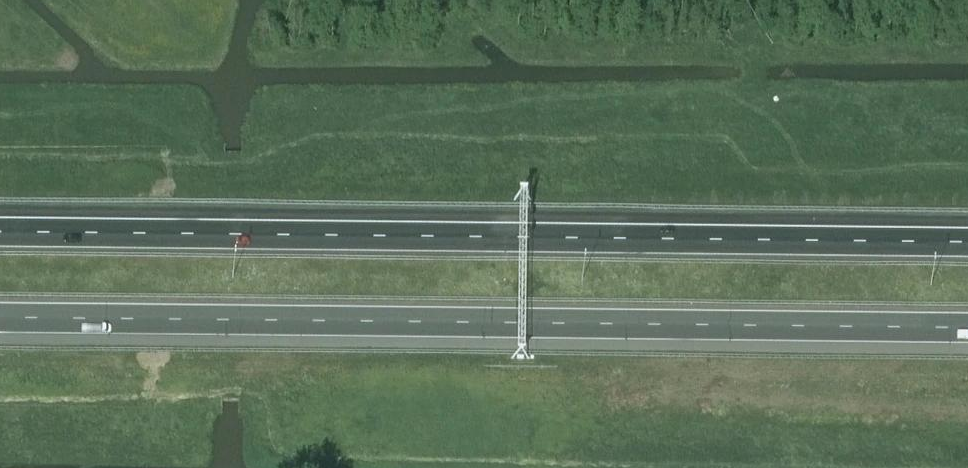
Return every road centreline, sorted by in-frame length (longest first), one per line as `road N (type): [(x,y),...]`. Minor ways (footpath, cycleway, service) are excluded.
road 1 (motorway): [(967,242),(0,231)]
road 2 (motorway): [(0,318),(967,328)]

